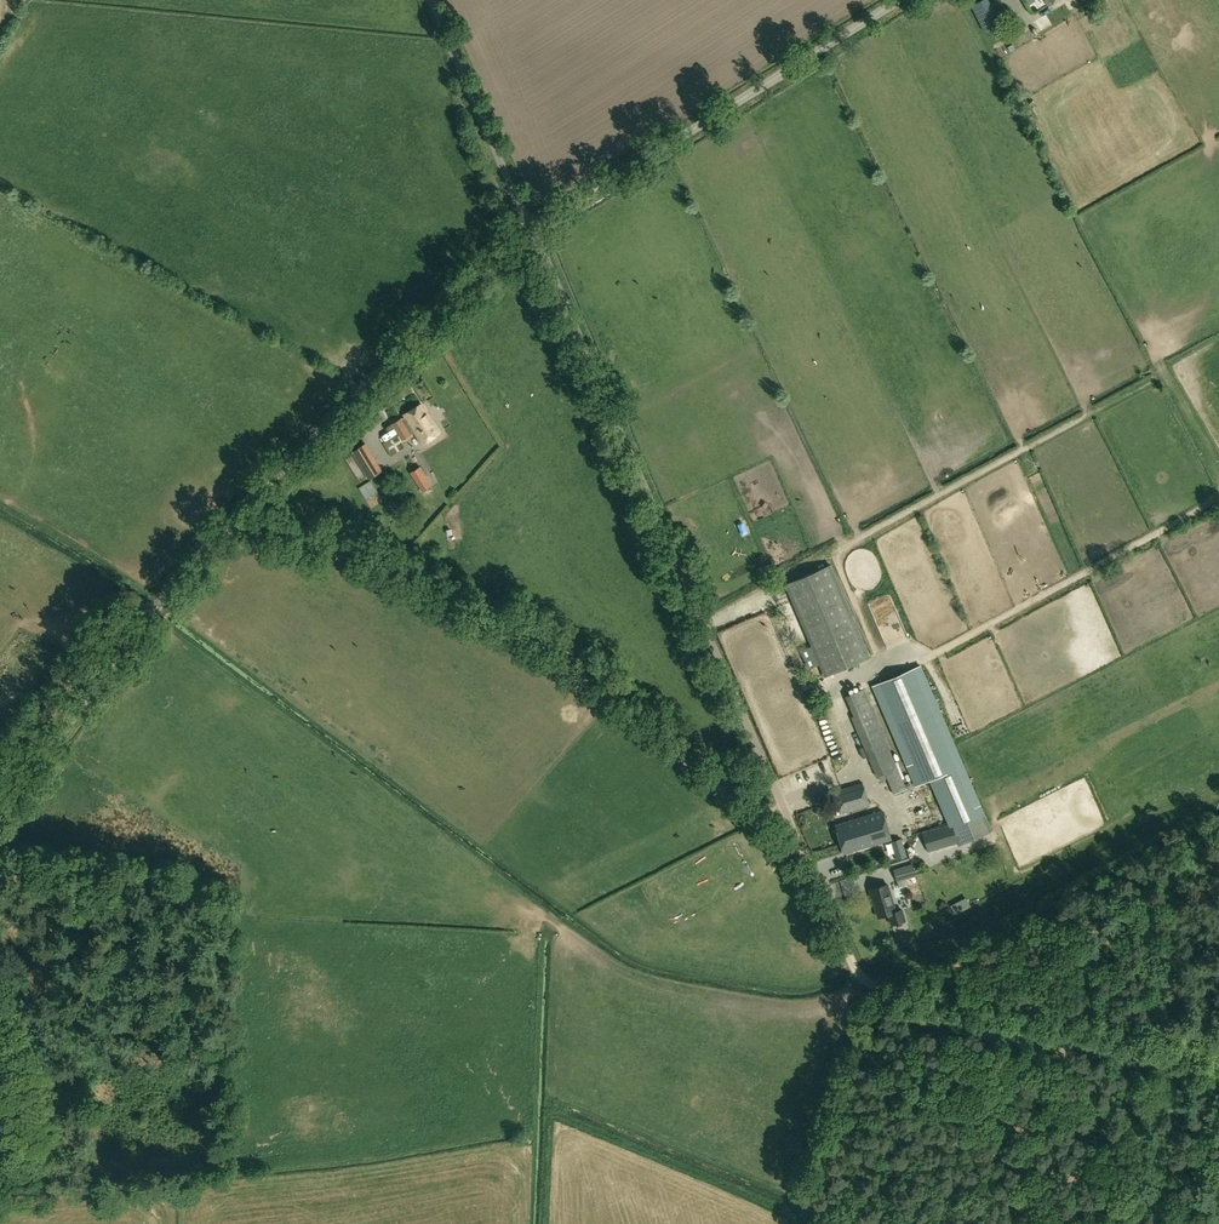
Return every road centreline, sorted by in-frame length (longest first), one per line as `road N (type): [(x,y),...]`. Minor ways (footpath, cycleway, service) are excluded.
road 1 (unclassified): [(875,985),(861,980),(823,903),(532,231)]
road 2 (unclassified): [(0,800),(221,530),(532,231)]
road 3 (track): [(221,530),(259,527),(346,544),(439,583),(539,640),(790,828)]
road 4 (unclassified): [(532,231),(642,150),(887,0)]
road 5 (track): [(1218,1048),(875,985)]
road 6 (unclassified): [(532,231),(431,0)]
road 7 (unclassified): [(0,1180),(16,1161),(24,1128),(23,1093),(0,1028)]

